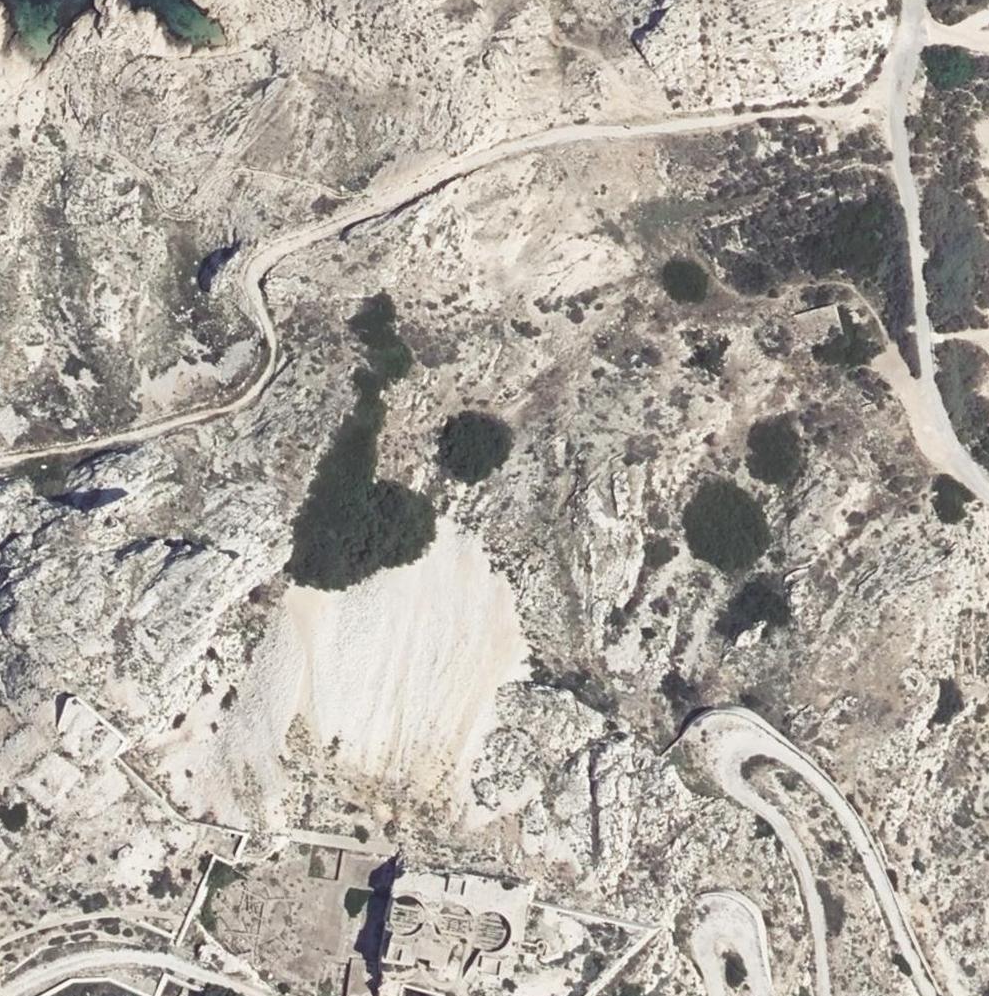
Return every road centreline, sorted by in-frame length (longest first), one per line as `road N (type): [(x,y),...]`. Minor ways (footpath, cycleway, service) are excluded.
road 1 (track): [(897,102),(559,135),(490,155),(255,271),(250,288),(269,359),(258,385),(239,400),(90,447),(0,460)]
road 2 (unclassified): [(915,0),(897,102),(928,383),(943,434),(988,491)]

